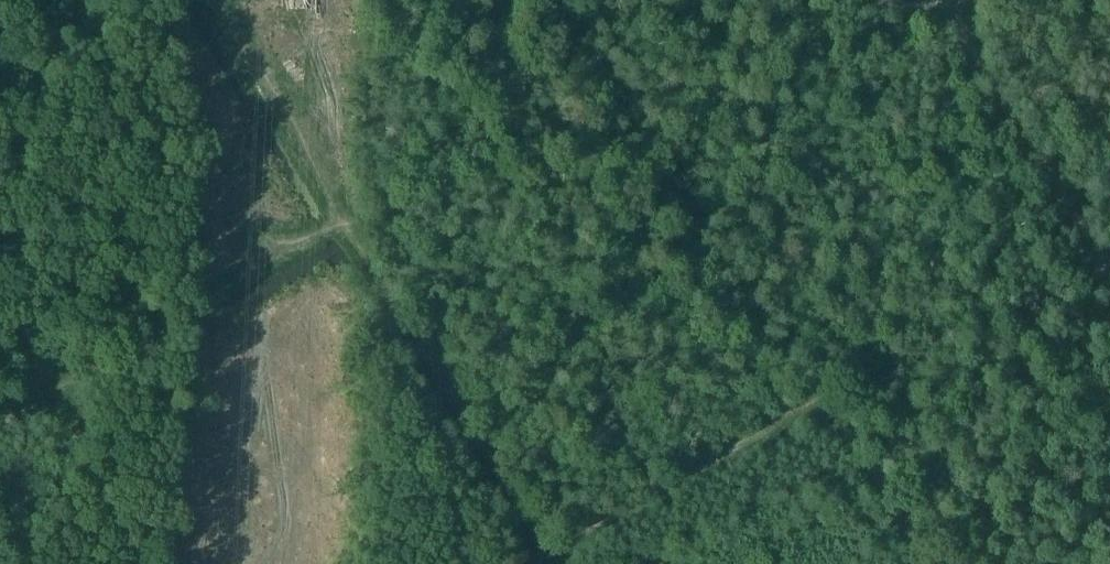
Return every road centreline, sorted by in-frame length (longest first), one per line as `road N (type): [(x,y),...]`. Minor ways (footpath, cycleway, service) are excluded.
road 1 (track): [(932,563),(837,415),(816,406),(543,558),(205,0)]
road 2 (track): [(0,429),(341,221)]
road 3 (track): [(964,0),(953,4),(1109,270)]

